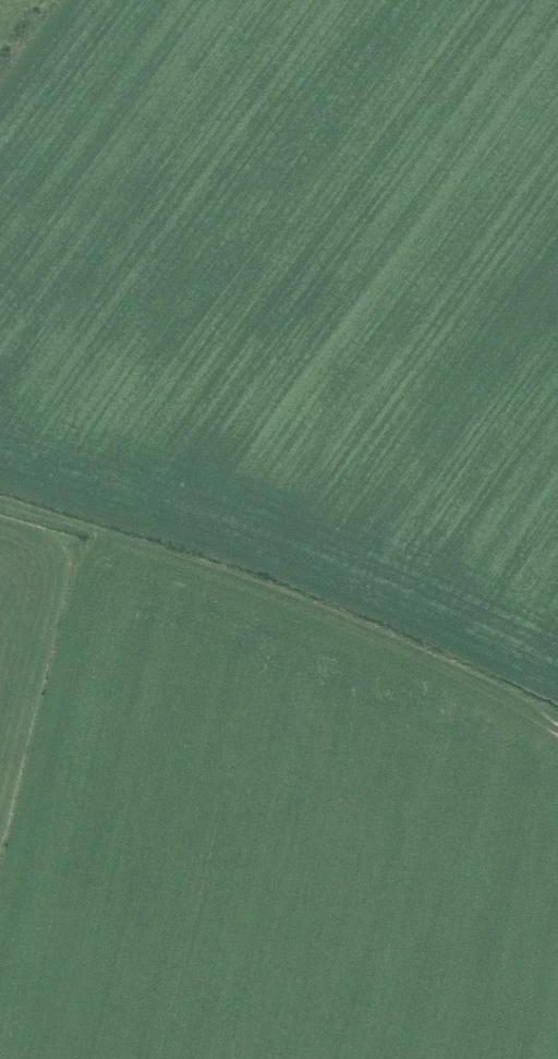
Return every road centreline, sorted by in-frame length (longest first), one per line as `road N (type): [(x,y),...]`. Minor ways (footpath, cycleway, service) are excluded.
road 1 (track): [(0,505),(244,584),(483,684),(557,731)]

